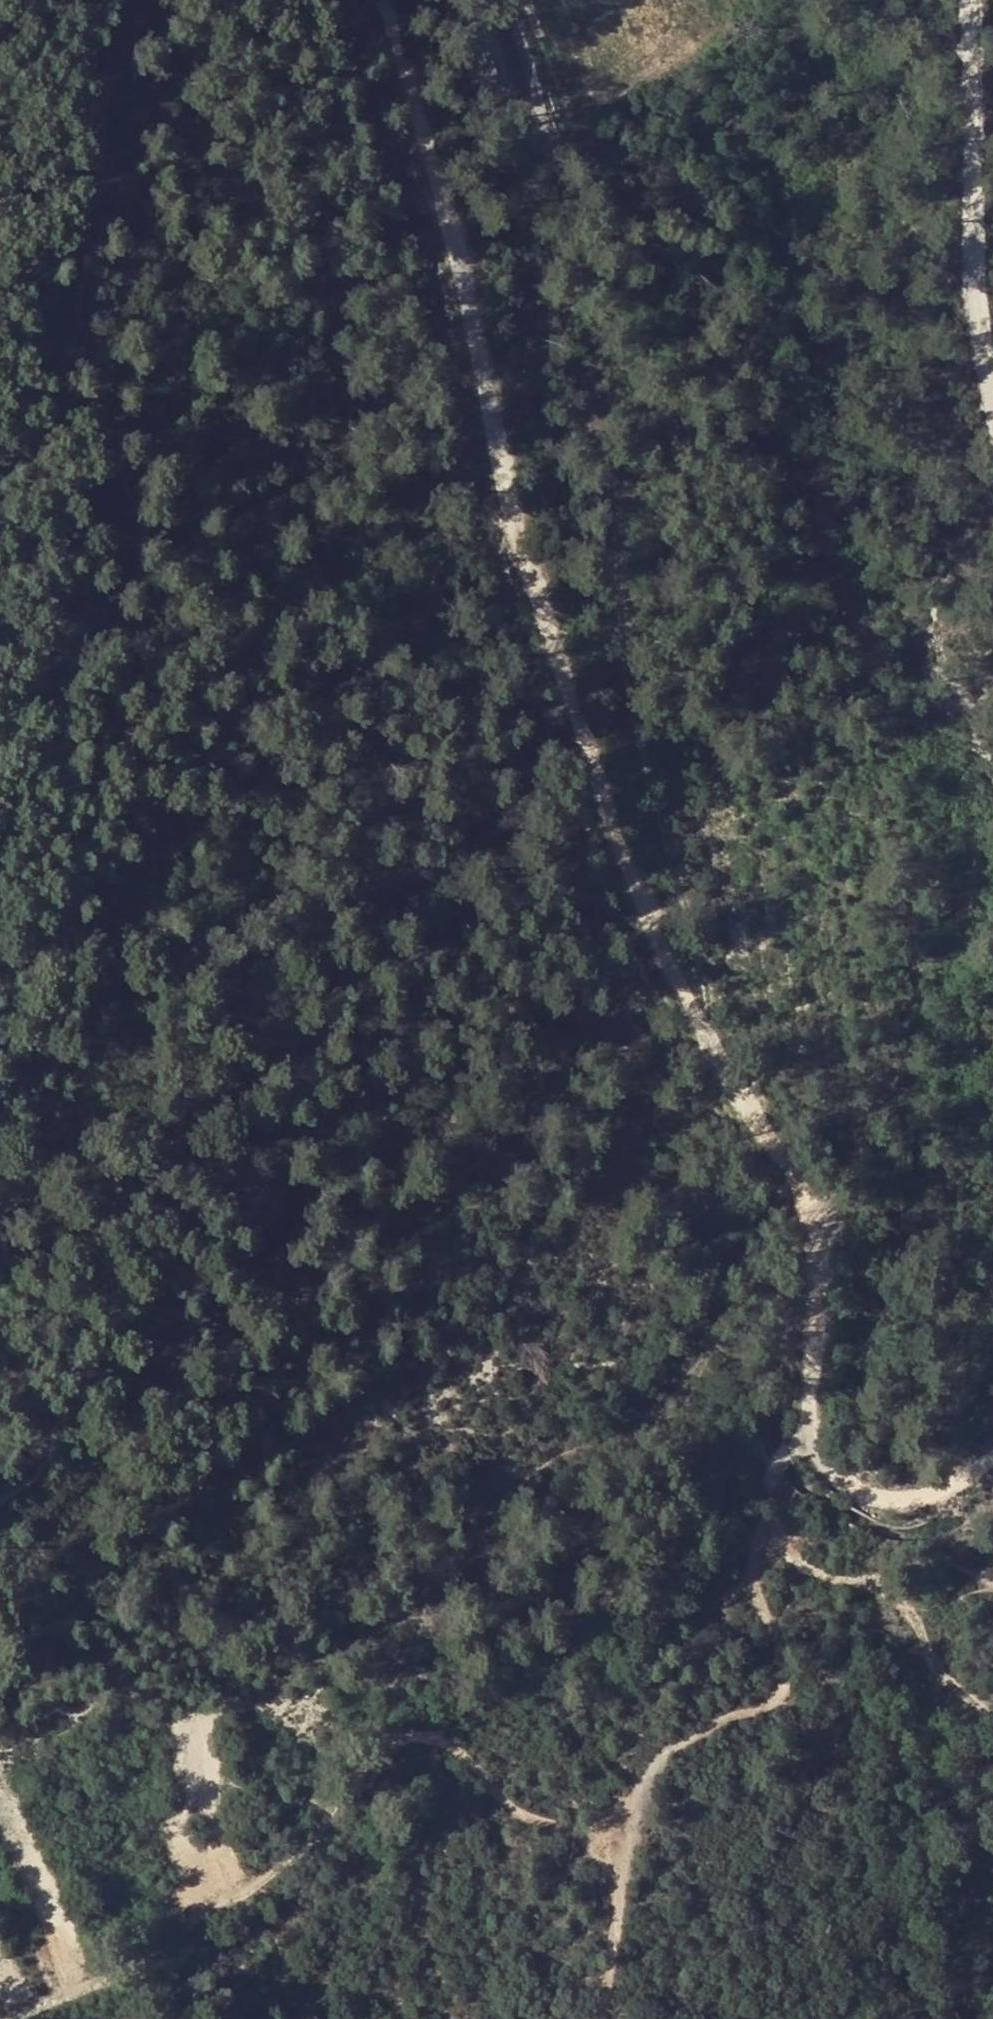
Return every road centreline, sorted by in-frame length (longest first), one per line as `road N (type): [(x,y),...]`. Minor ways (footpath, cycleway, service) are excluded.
road 1 (track): [(505,0),(582,241),(564,320),(569,363),(620,516),(627,680),(710,986),(708,1037)]
road 2 (track): [(808,1436),(778,1460),(766,1523),(827,1579),(891,1590),(917,1616),(934,1658),(992,1712)]

